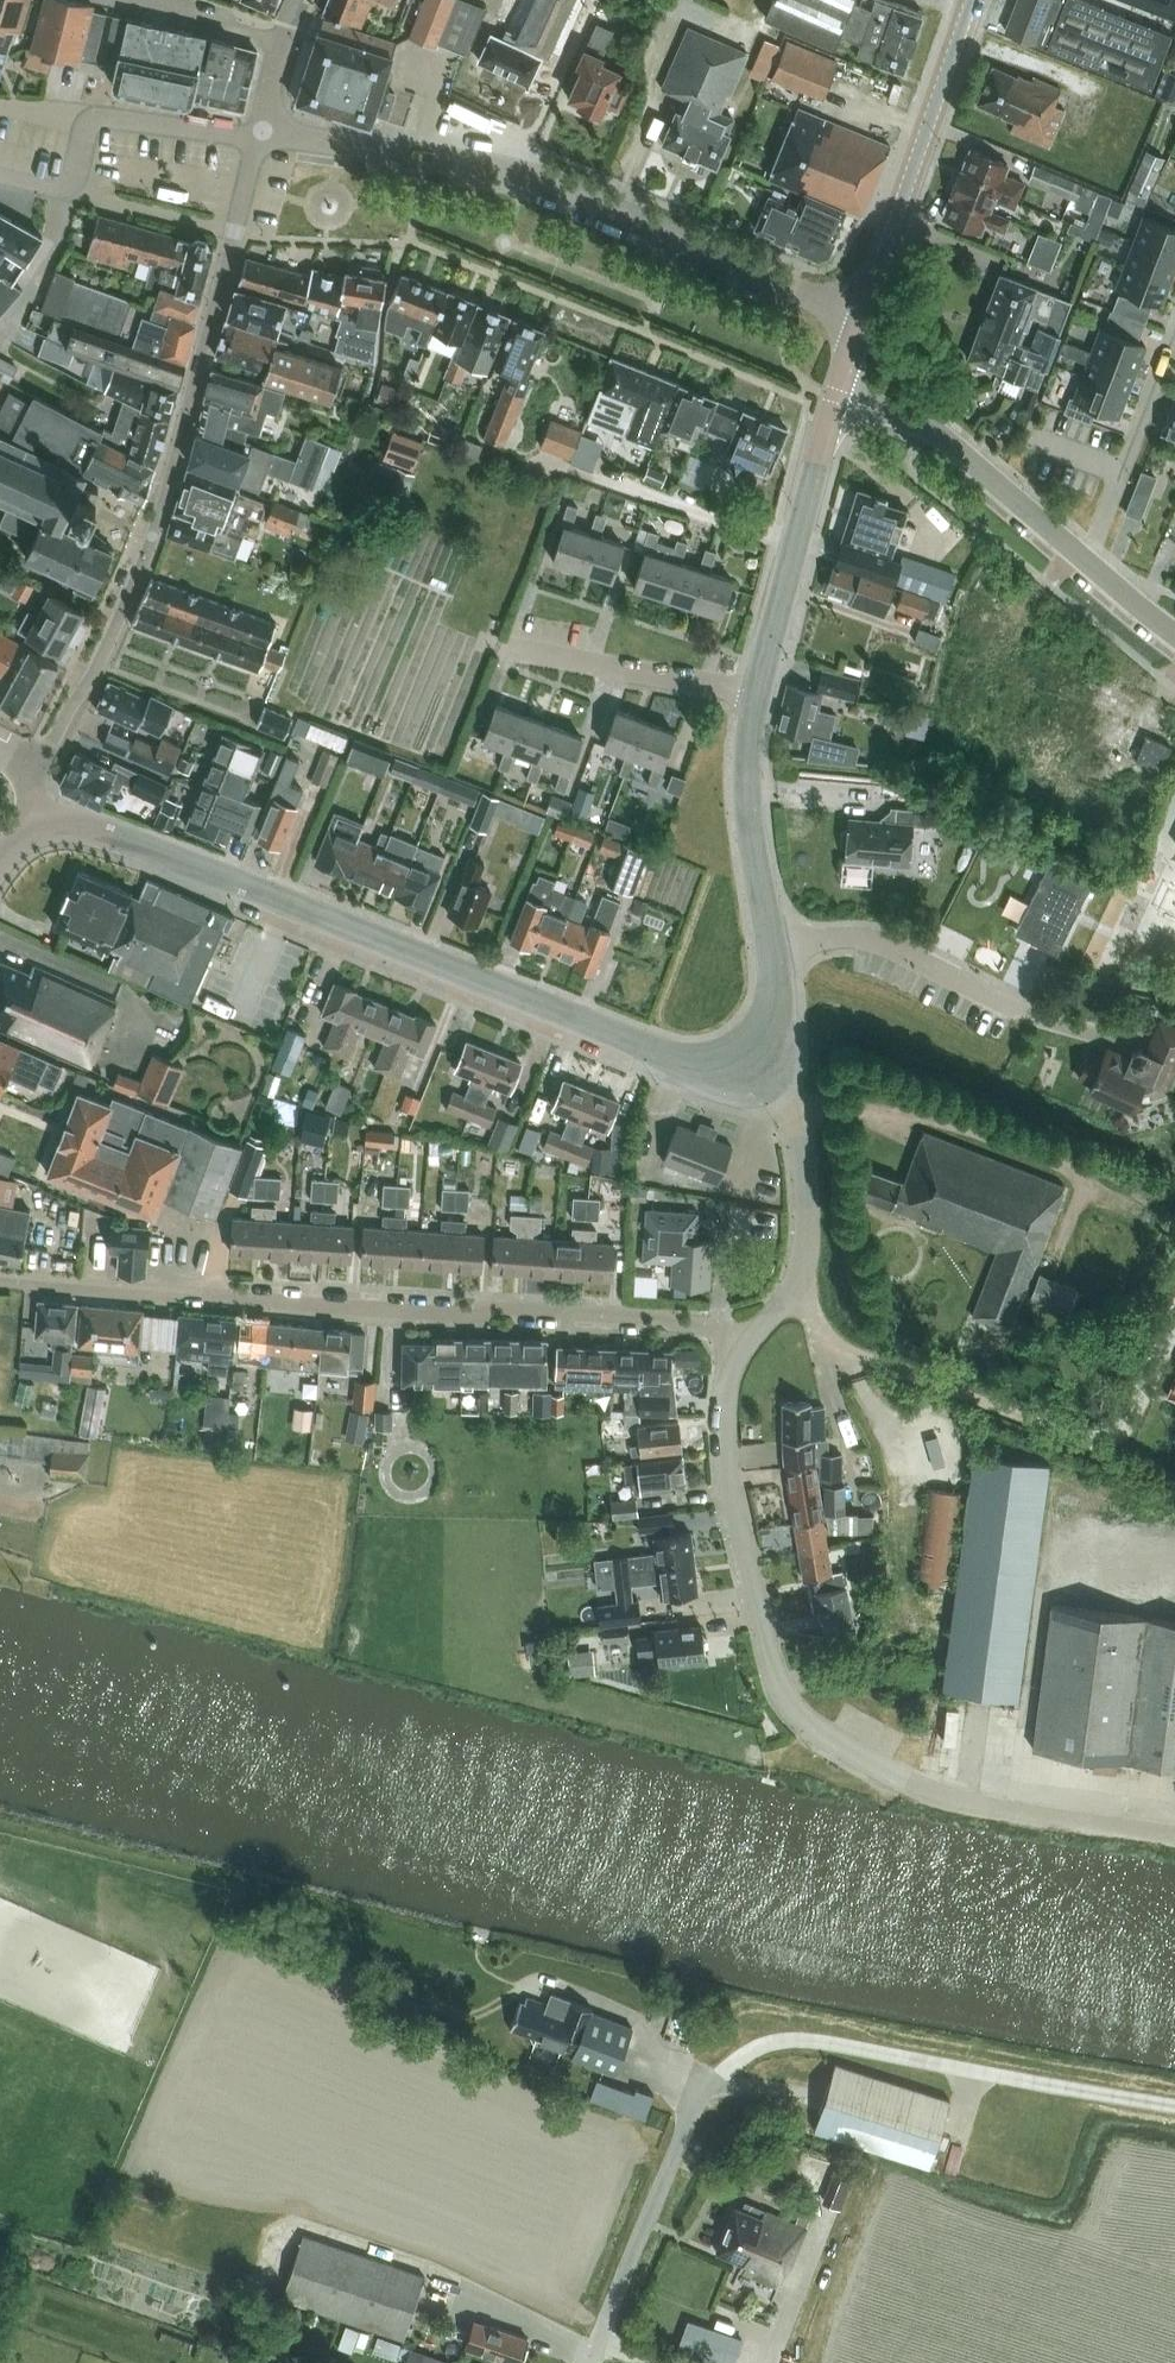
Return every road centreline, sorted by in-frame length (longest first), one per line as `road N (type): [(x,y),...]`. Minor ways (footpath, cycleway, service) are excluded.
road 1 (unclassified): [(1174,1836),(954,1800),(886,1771),(801,1719),(779,1684),(730,1491),(726,1406),(745,1344)]
road 2 (unclassified): [(590,2362),(687,2118),(700,2094),(752,2051),(815,2042),(1174,2107)]
road 3 (tertiary): [(761,1058),(738,1071),(697,1065),(134,844),(83,828),(44,829)]
road 4 (residential): [(745,1344),(714,1328),(661,1318),(187,1300),(0,1283)]
road 5 (unclassified): [(44,829),(37,775),(96,669),(150,541),(258,136)]
road 6 (unclassified): [(862,318),(527,174),(258,136)]
road 7 (tertiary): [(862,318),(971,0)]
road 8 (unclassified): [(745,1344),(795,1288),(807,1243),(796,1119),(761,1058)]
road 9 (tertiary): [(757,693),(835,396)]
road 10 (residential): [(1082,559),(940,436),(835,396)]
road 11 (residential): [(1027,1014),(884,942),(844,937),(770,947)]
road 12 (tertiary): [(770,947),(747,785),(757,693)]
road 13 (residential): [(1174,330),(1082,559)]
road 14 (residential): [(757,693),(516,652)]
road 15 (residential): [(258,136),(91,120)]
road 16 (unclassified): [(0,176),(66,186),(91,120)]
road 17 (residential): [(282,44),(152,0)]
road 18 (residential): [(1174,636),(1082,559)]

